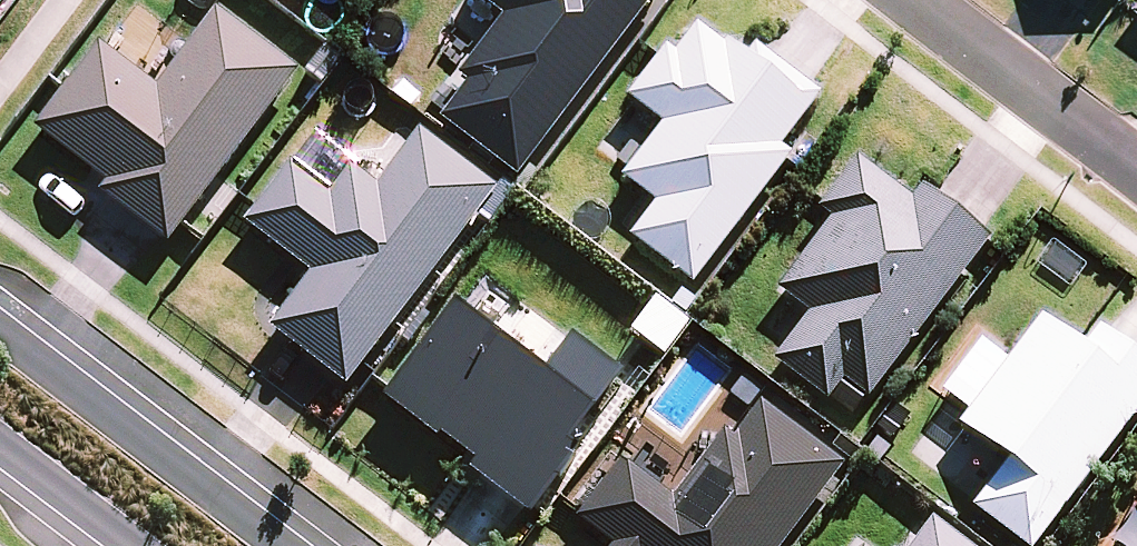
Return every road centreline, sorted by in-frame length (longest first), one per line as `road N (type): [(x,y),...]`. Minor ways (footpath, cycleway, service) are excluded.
road 1 (tertiary): [(0,324),(289,545)]
road 2 (residential): [(1136,171),(912,0)]
road 3 (tertiary): [(117,545),(0,458)]

